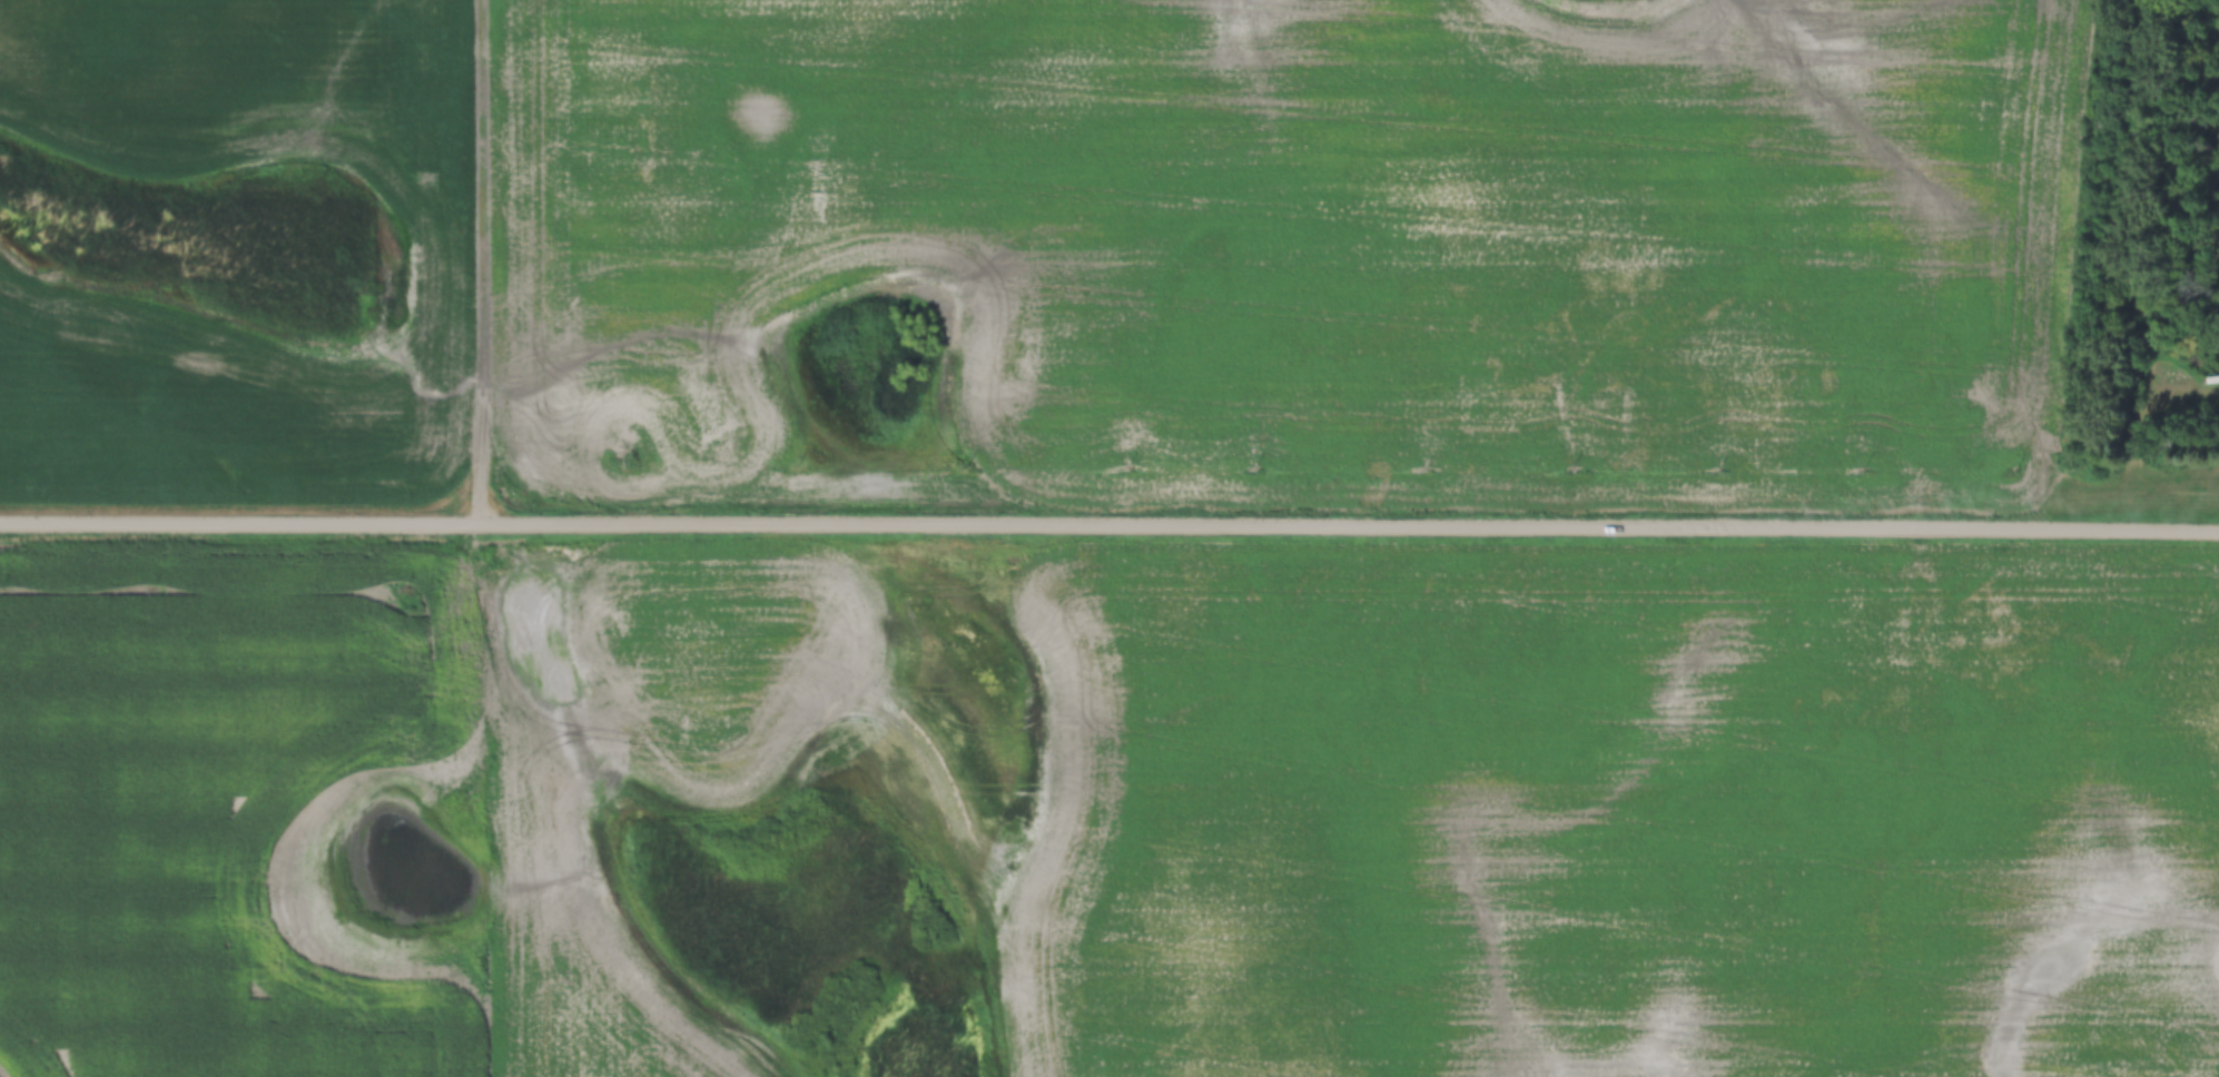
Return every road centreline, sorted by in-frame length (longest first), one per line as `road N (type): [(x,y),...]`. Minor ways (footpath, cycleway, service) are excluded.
road 1 (residential): [(2218,533),(0,520)]
road 2 (track): [(475,522),(479,0)]

